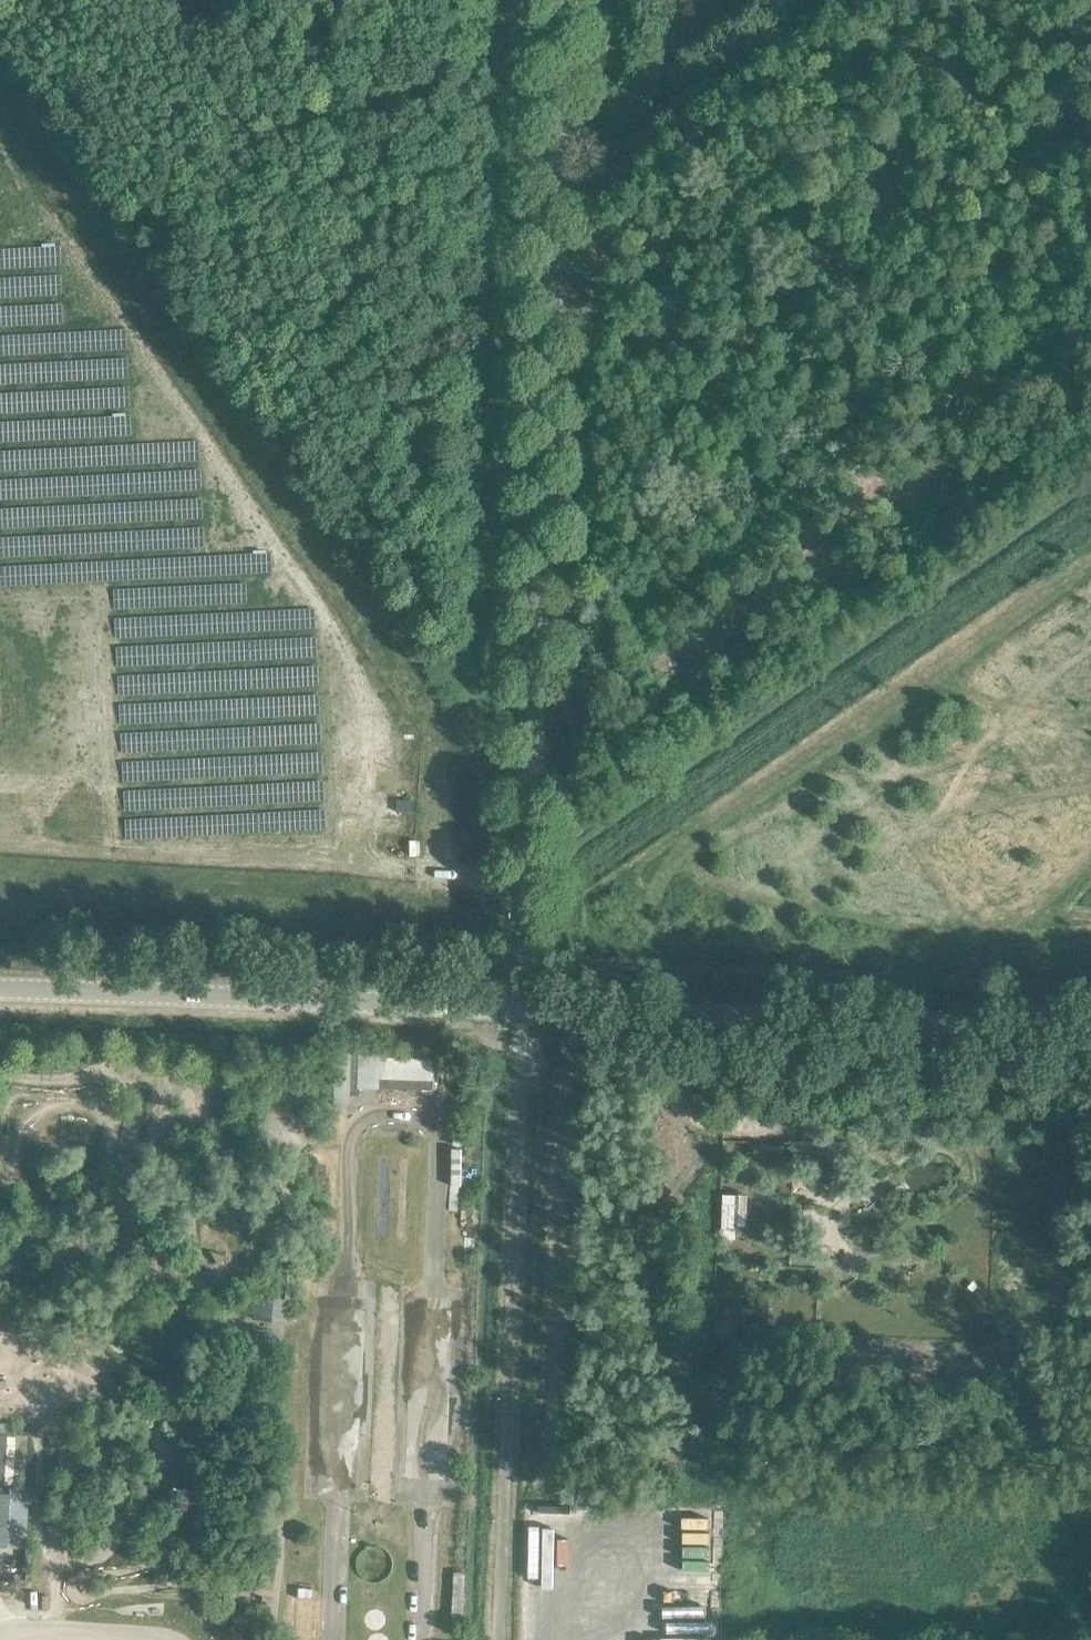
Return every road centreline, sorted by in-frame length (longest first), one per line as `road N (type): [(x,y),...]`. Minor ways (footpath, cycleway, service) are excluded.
road 1 (unclassified): [(522,986),(564,0)]
road 2 (unclassified): [(1090,1024),(827,1013),(522,986)]
road 3 (unclassified): [(522,986),(0,988)]

